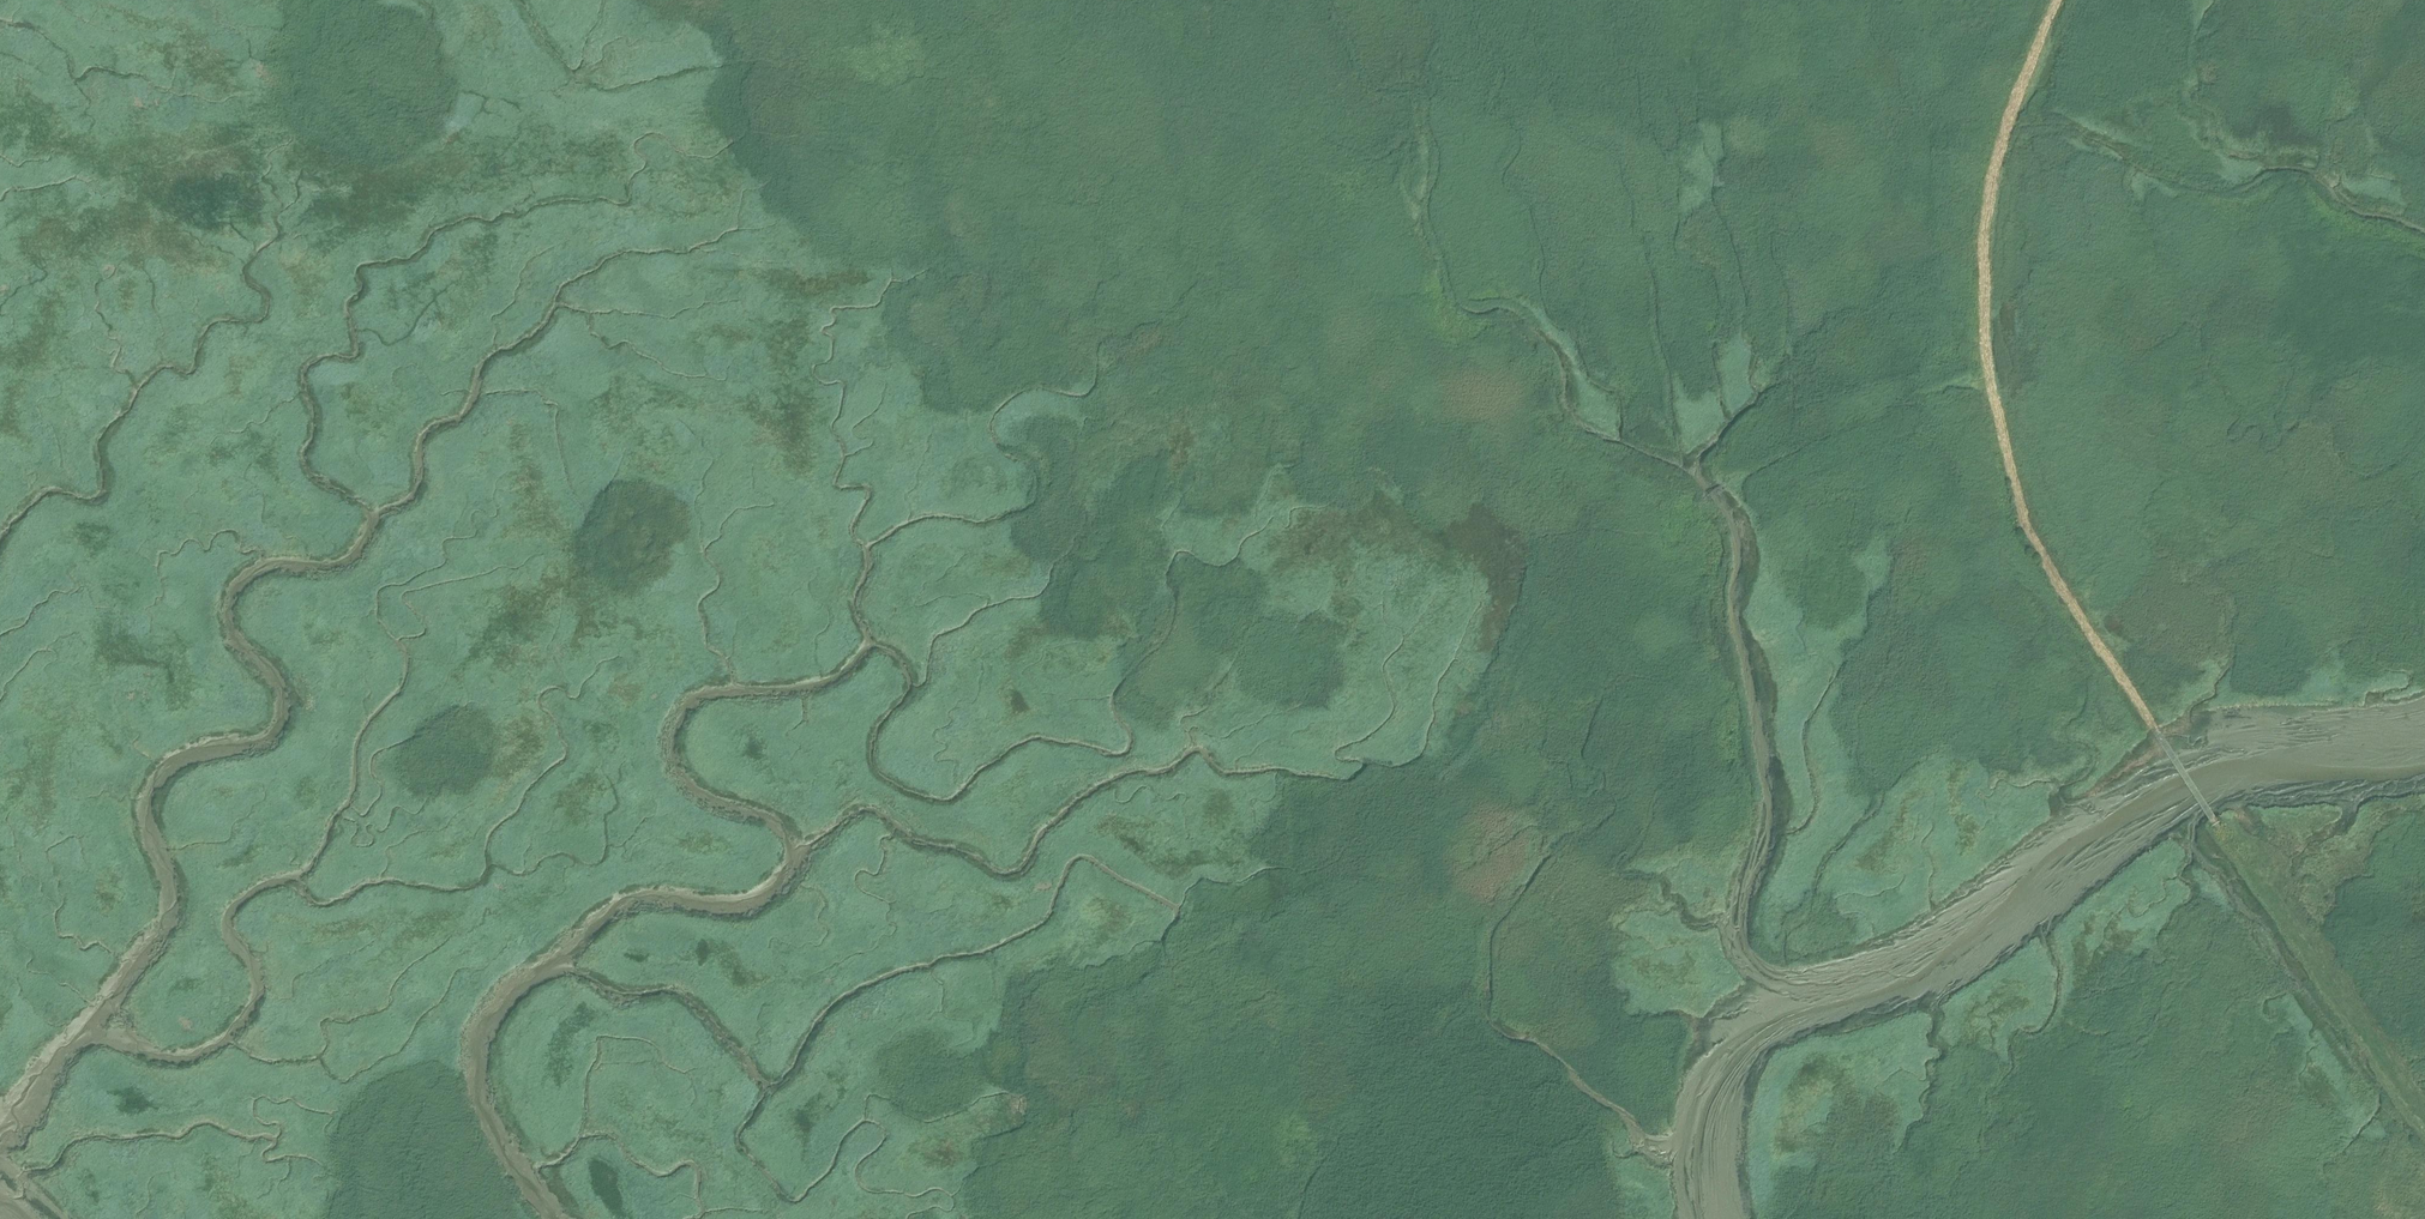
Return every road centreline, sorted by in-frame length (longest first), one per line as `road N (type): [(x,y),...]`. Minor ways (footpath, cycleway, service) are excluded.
road 1 (track): [(2424,1113),(2215,822),(2082,613),(2013,467),(1983,321),(1987,221),(2007,134),(2062,0)]

